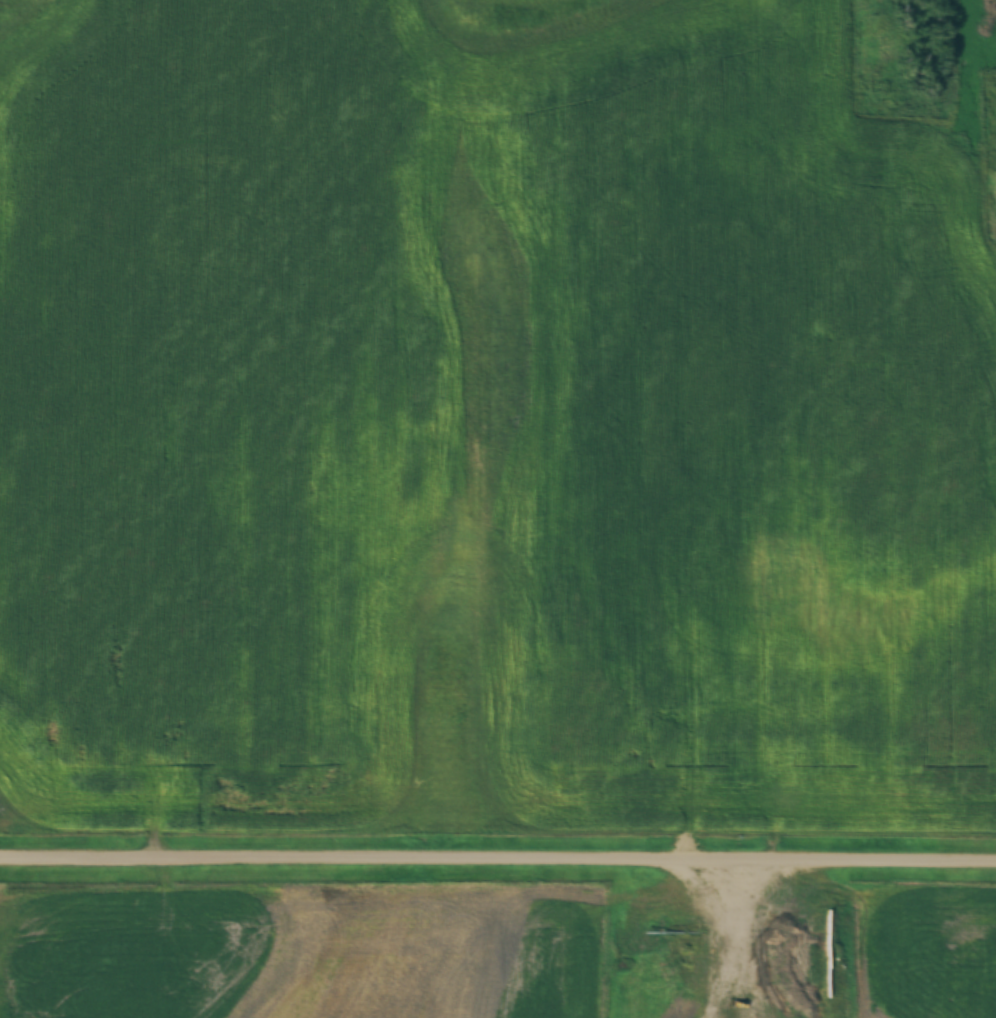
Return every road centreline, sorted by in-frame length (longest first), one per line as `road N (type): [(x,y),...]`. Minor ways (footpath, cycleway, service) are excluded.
road 1 (residential): [(0,854),(995,859)]

